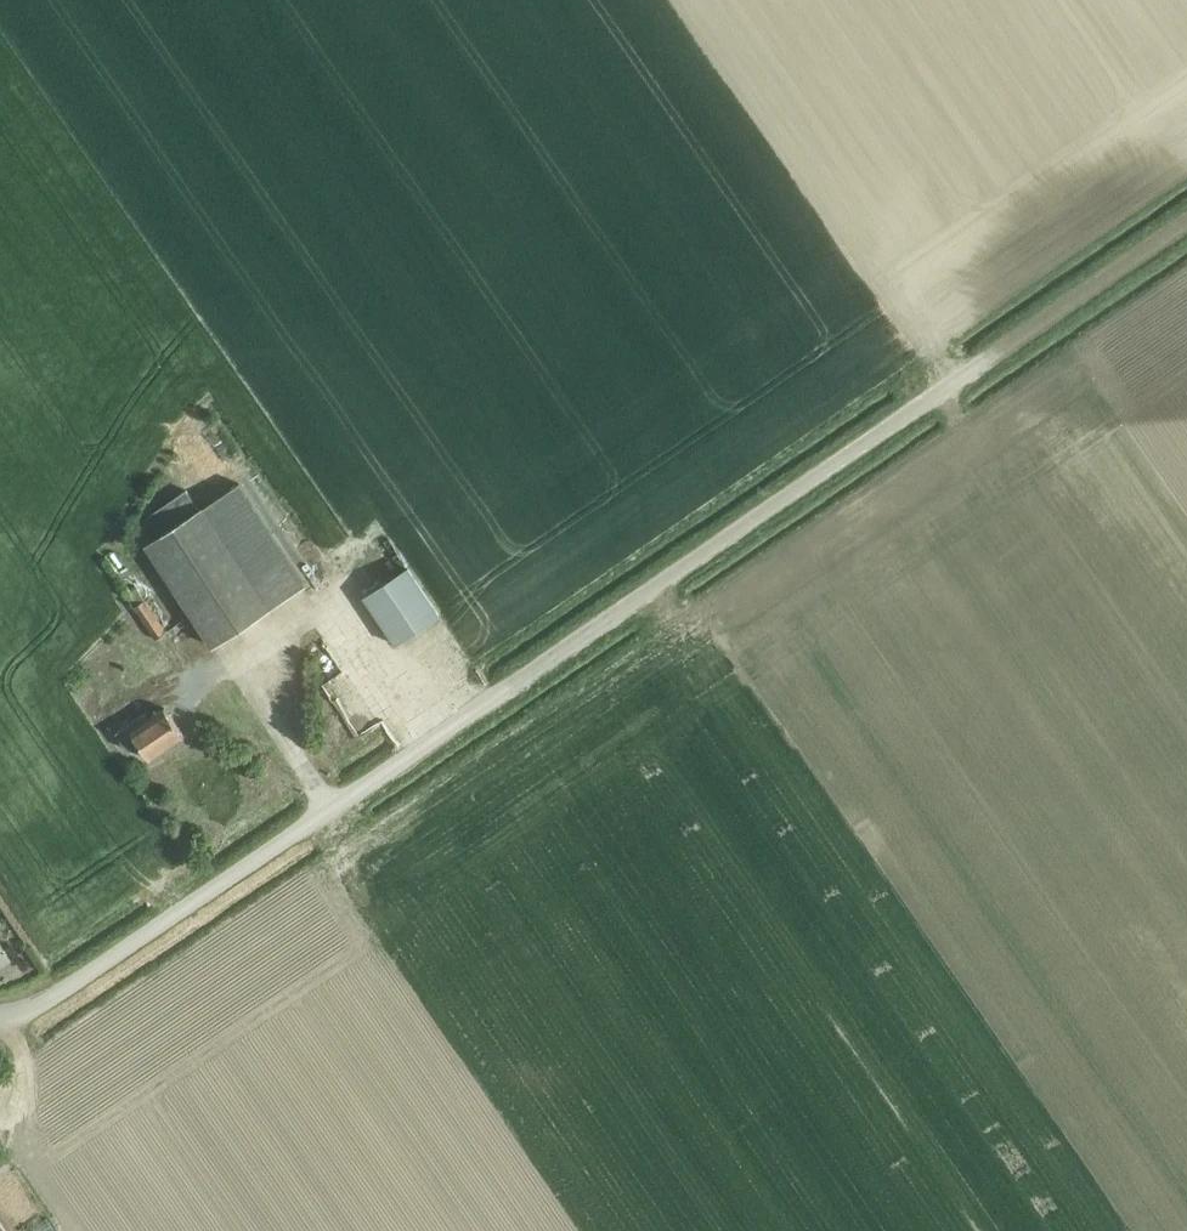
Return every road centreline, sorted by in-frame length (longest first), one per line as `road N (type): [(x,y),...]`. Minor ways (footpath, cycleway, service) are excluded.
road 1 (unclassified): [(0,1017),(26,1011),(1186,222)]

